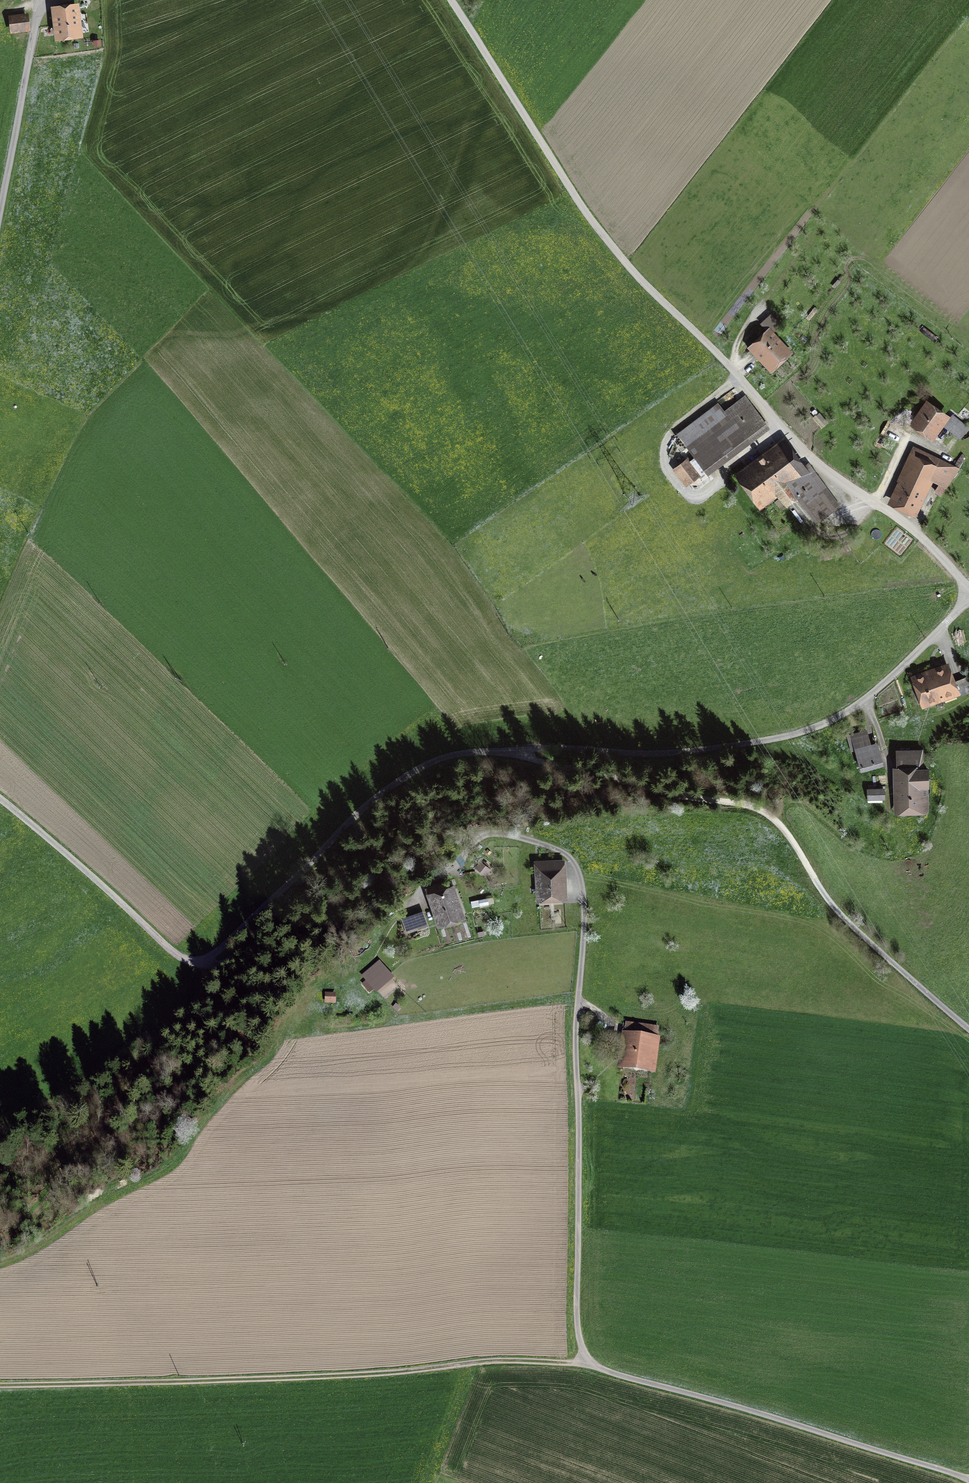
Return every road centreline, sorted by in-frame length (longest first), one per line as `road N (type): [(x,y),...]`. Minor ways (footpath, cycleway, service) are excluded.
road 1 (track): [(209,958),(226,960),(454,840),(490,835),(559,851),(579,873),(584,902),(576,1055),(577,1315),(584,1354),(616,1374),(968,1481)]
road 2 (unclassified): [(968,600),(864,701),(795,734),(681,752),(552,748),(430,763),(363,809),(202,961),(174,953),(0,799)]
road 3 (unclassified): [(452,0),(630,267),(811,457),(917,533),(968,592)]
road 4 (track): [(588,1359),(0,1385)]
road 5 (track): [(968,1029),(844,918),(787,833),(762,811),(499,753)]
road 6 (track): [(197,961),(198,996),(85,1150),(0,1247)]
road 7 (track): [(40,3),(0,217)]

